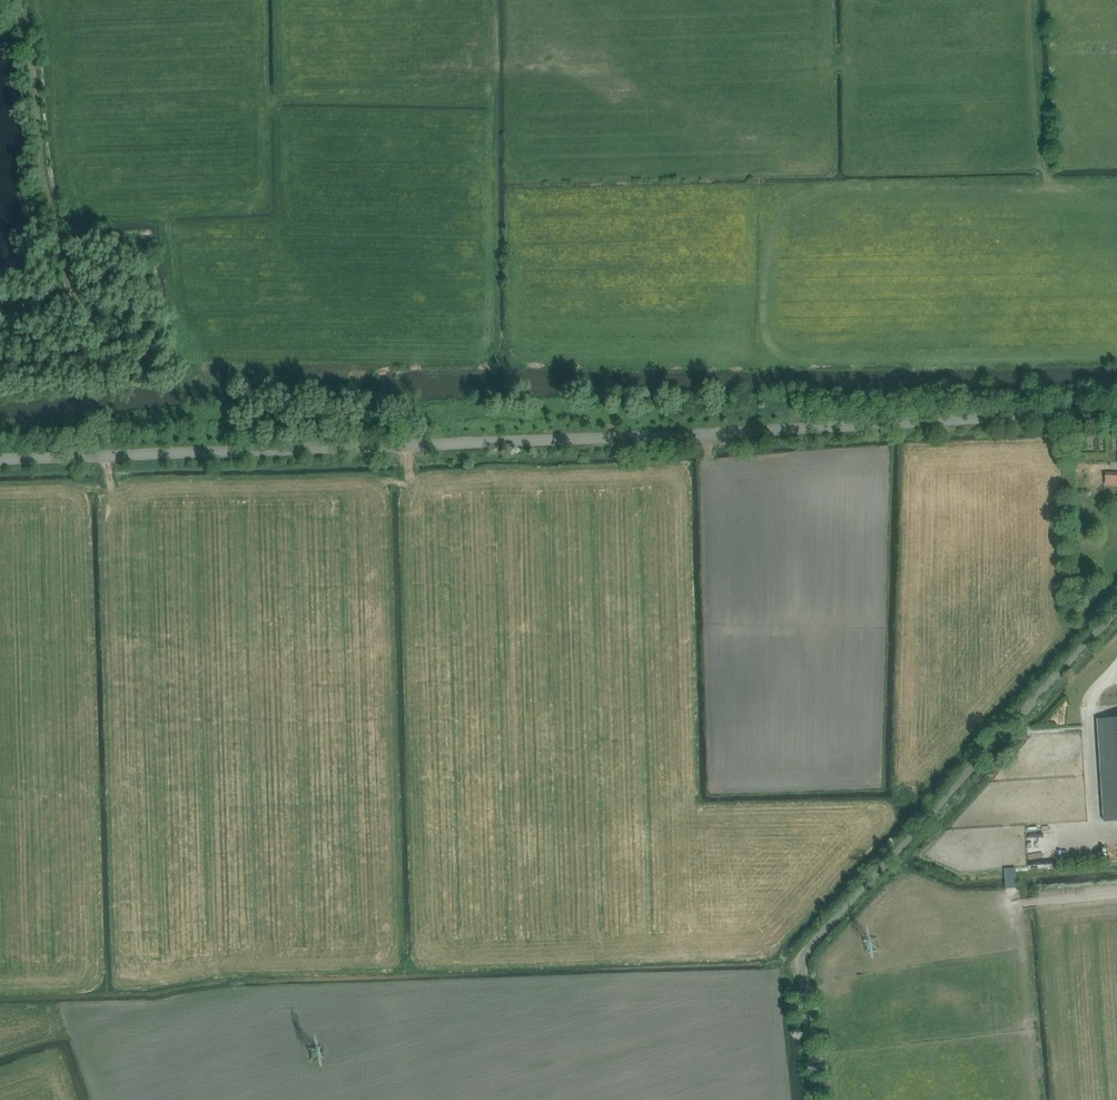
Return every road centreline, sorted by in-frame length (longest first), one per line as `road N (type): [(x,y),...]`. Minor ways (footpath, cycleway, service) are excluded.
road 1 (tertiary): [(0,460),(1116,413)]
road 2 (unclassified): [(815,1099),(801,971),(807,949),(1116,610)]

